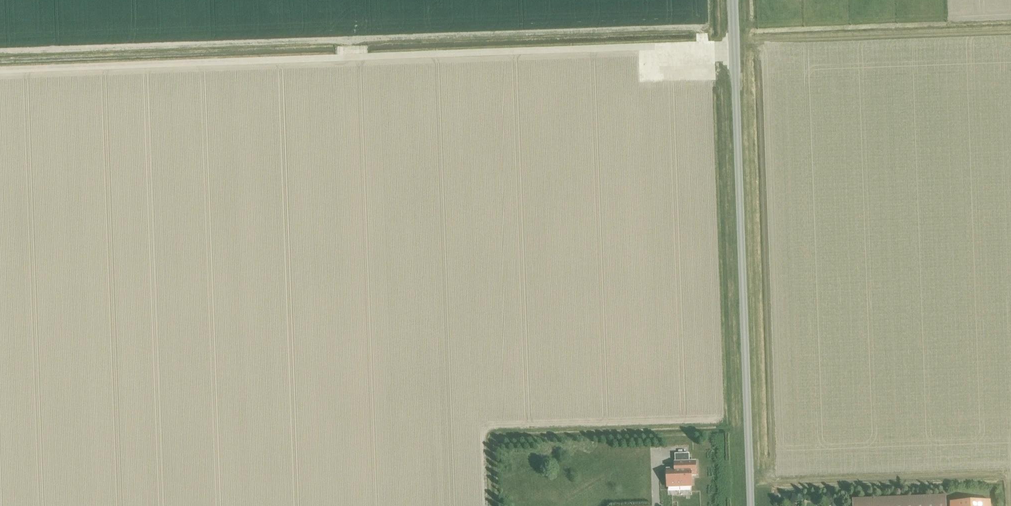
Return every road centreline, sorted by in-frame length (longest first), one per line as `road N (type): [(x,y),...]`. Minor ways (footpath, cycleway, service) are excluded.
road 1 (unclassified): [(752,505),(735,0)]

